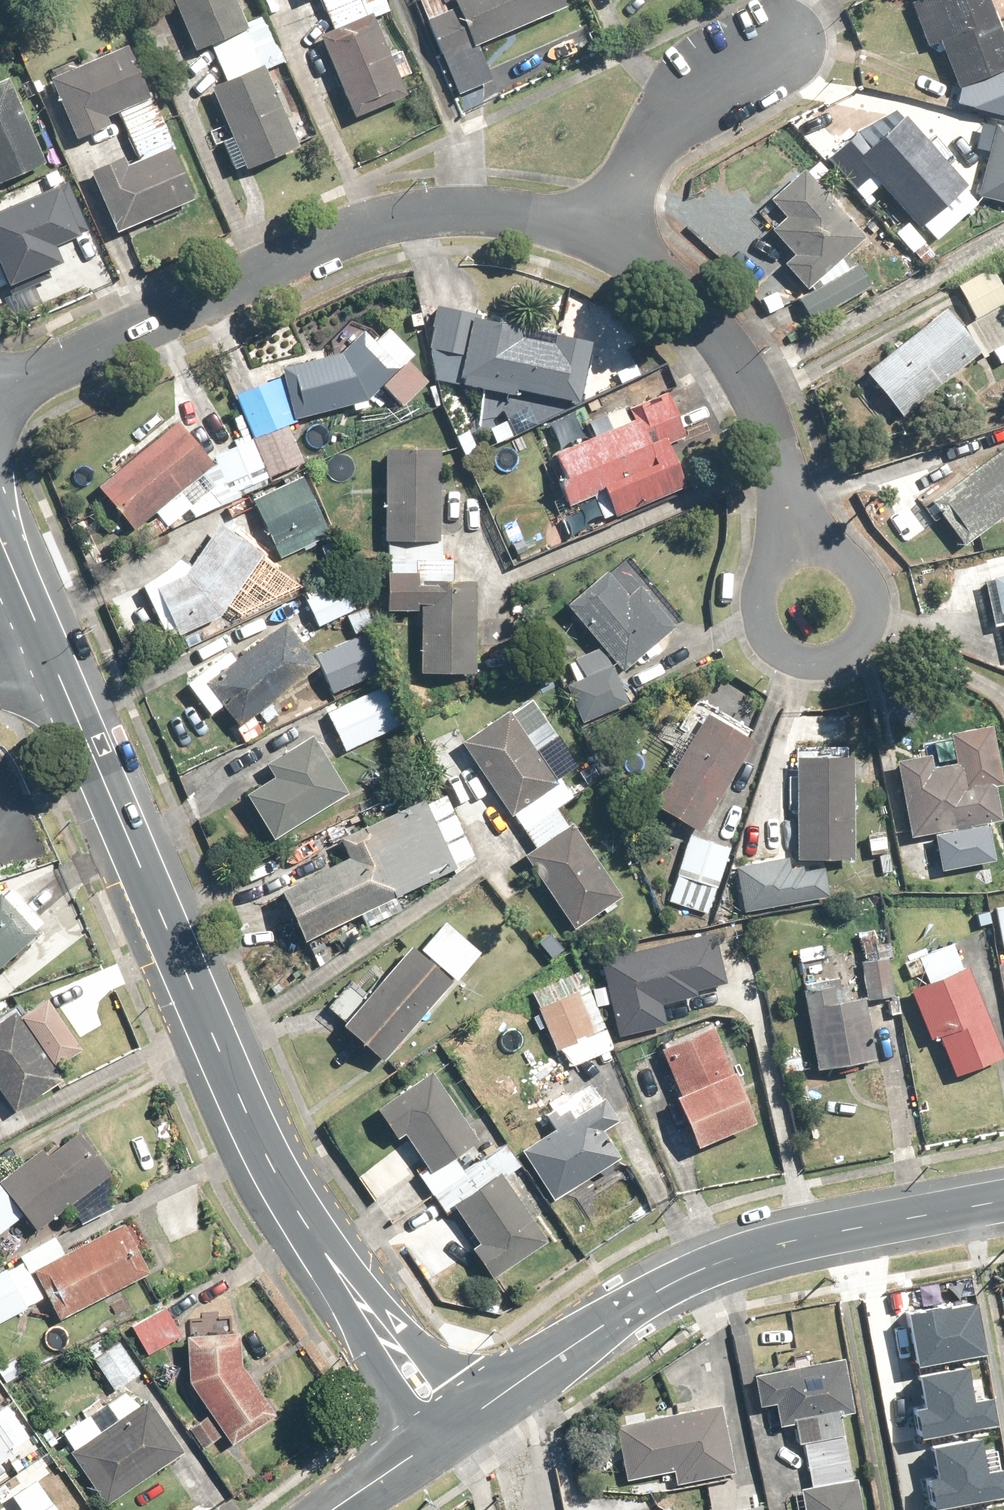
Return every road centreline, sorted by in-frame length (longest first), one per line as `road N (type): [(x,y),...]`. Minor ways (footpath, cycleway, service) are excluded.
road 1 (secondary): [(49,649),(262,1151),(296,1214),(452,1429)]
road 2 (residential): [(590,225),(489,208),(394,216),(320,240),(0,390)]
road 3 (secondary): [(1003,1197),(728,1260),(659,1289),(452,1429)]
road 4 (residential): [(793,493),(762,552),(759,621),(777,643),(809,654),(846,638),(860,612),(849,552),(820,514)]
road 5 (residential): [(793,493),(735,359),(705,320),(646,262),(590,225)]
road 6 (residential): [(791,30),(712,73),(590,225)]
road 7 (residential): [(452,1429),(334,1509)]
road 8 (secondary): [(0,531),(49,649)]

